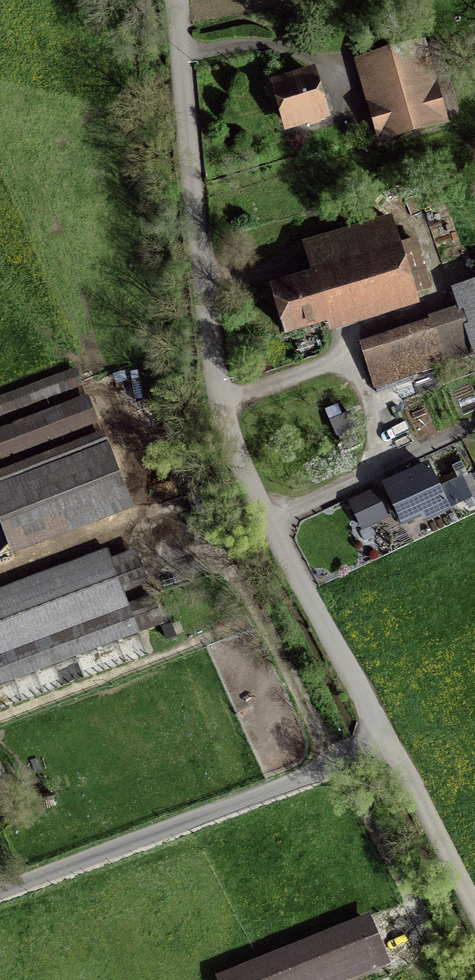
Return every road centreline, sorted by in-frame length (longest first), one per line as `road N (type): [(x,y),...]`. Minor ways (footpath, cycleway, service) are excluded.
road 1 (residential): [(178,0),(228,431),(302,593)]
road 2 (unclassified): [(352,757),(0,890)]
road 3 (unclassified): [(302,593),(474,910)]

